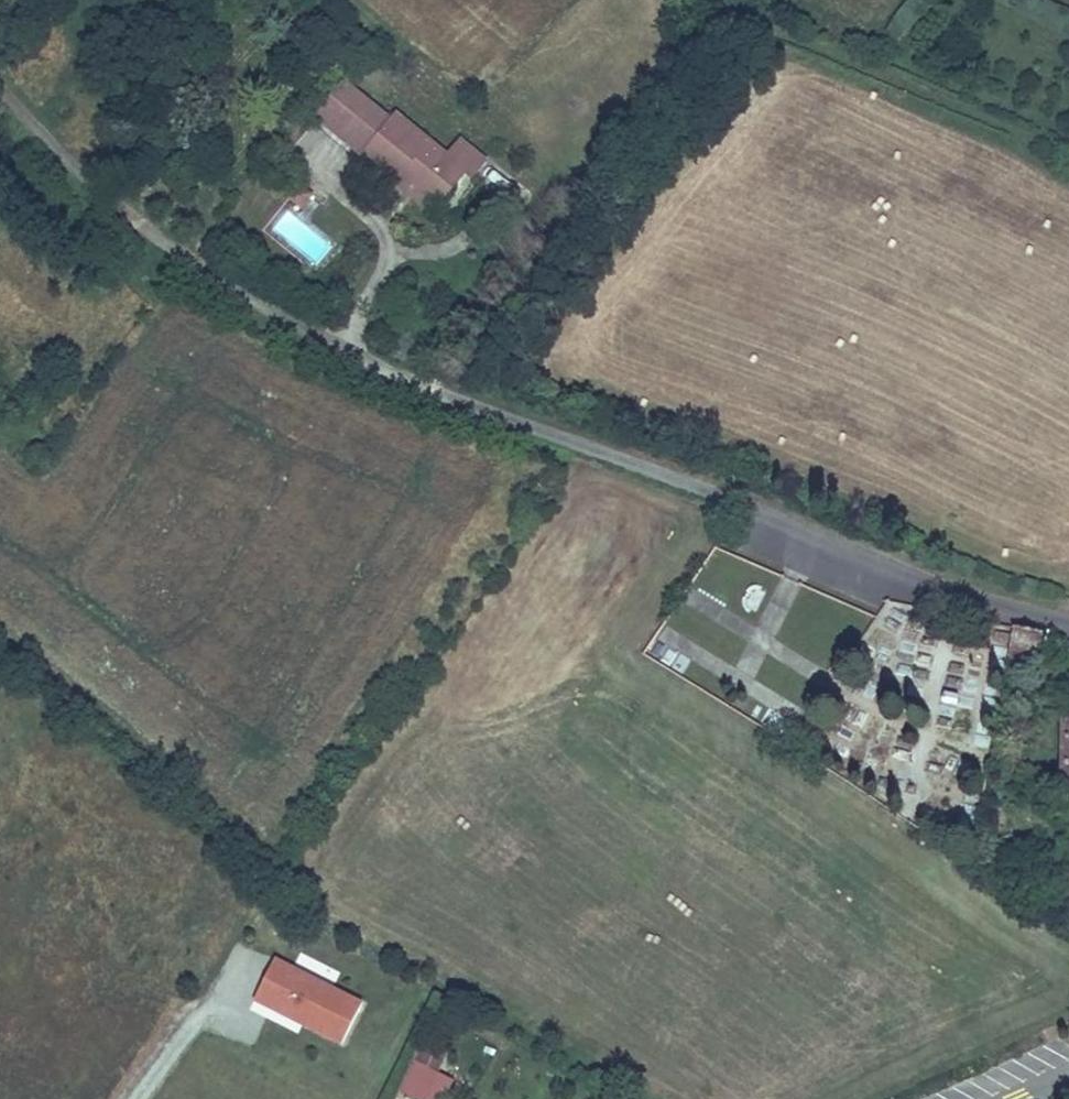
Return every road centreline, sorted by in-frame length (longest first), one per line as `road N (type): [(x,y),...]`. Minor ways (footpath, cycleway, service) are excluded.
road 1 (residential): [(1068,622),(892,569),(408,369),(143,236),(0,105)]

